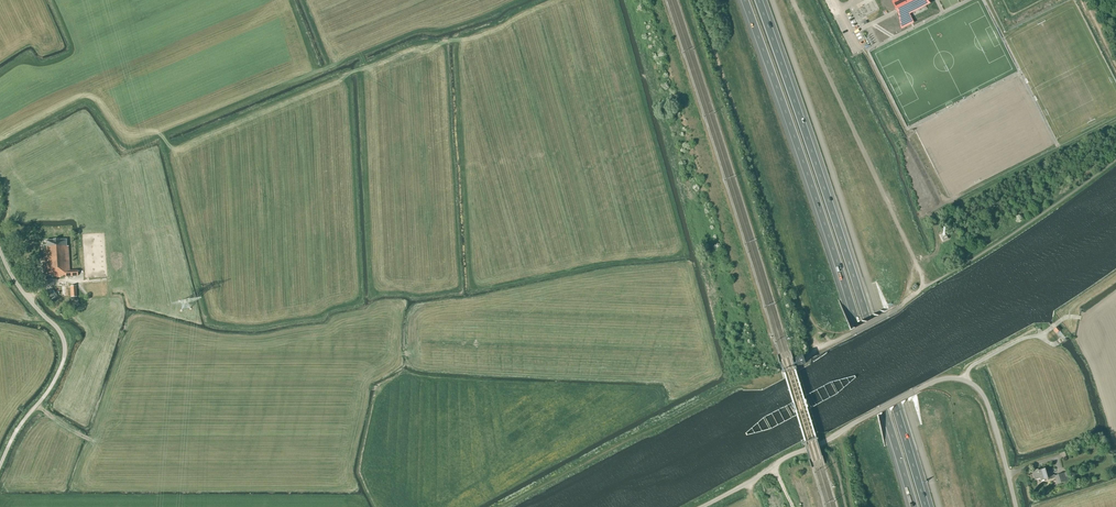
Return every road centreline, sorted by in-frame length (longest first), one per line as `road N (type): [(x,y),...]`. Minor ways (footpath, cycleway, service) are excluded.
road 1 (motorway): [(744,0),(914,506)]
road 2 (motorway): [(926,506),(758,0)]
road 3 (unclassified): [(937,506),(772,0)]
road 4 (unclassified): [(1015,506),(987,405),(972,384),(955,379),(916,389),(702,506)]
road 5 (unclassified): [(0,466),(65,353),(58,330),(0,251)]

